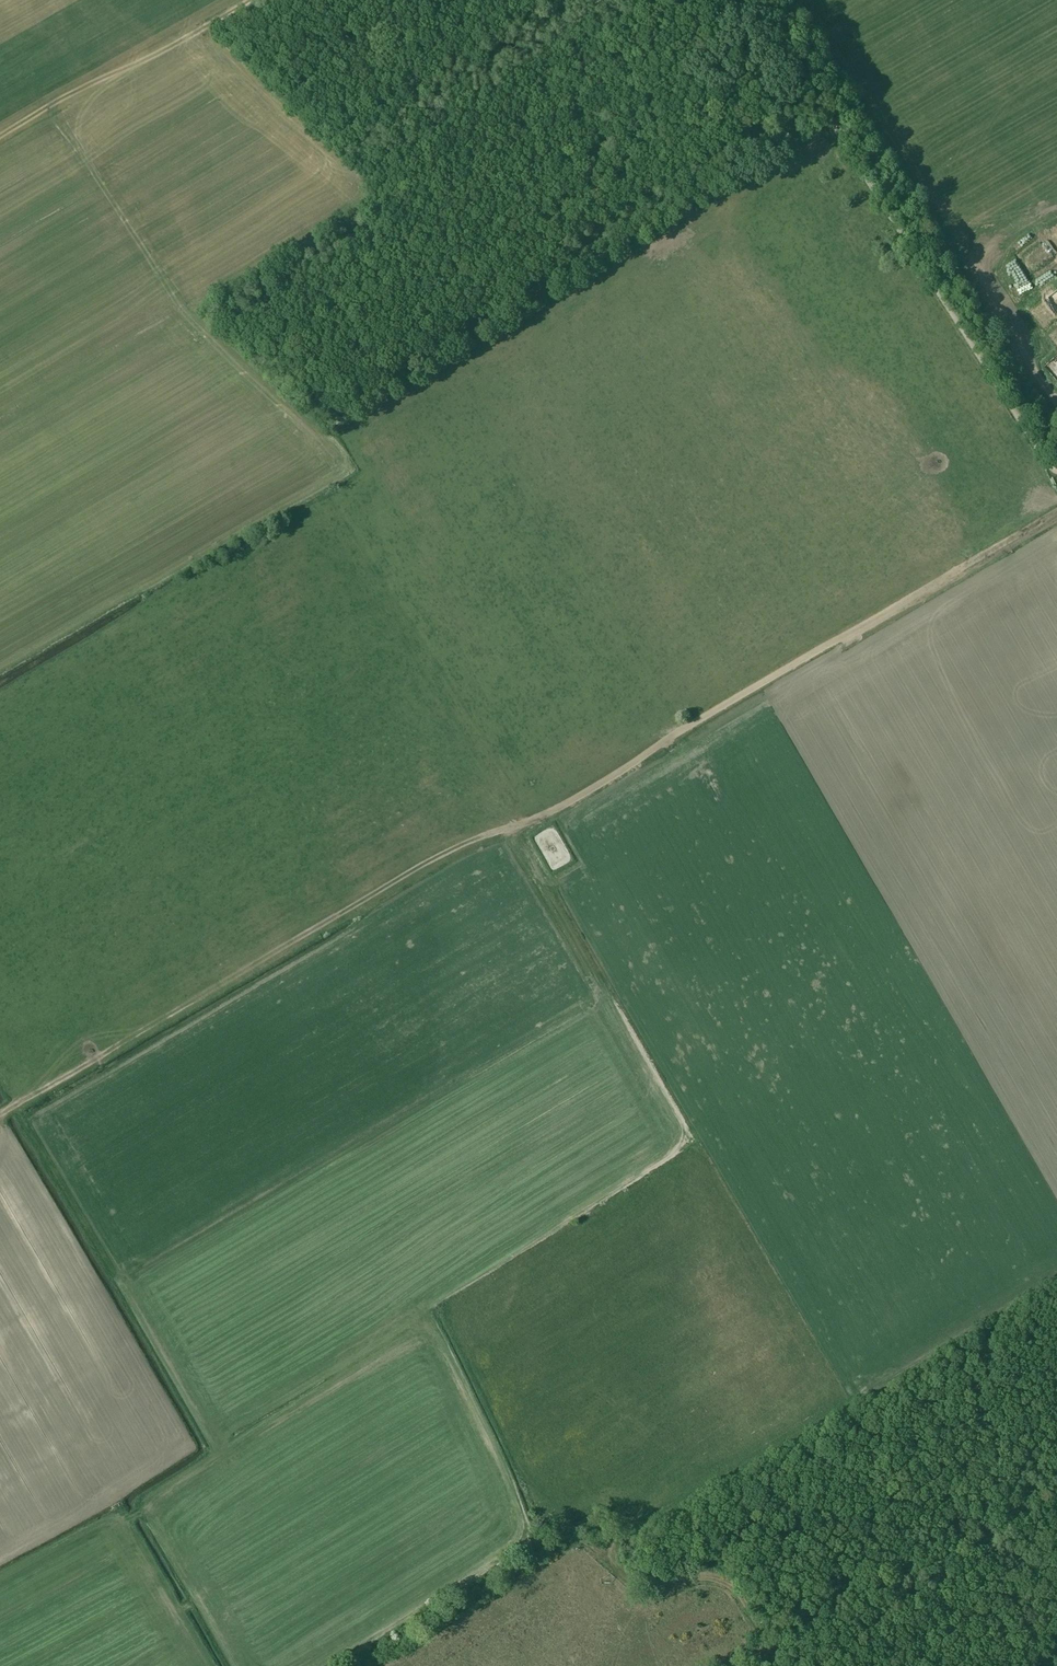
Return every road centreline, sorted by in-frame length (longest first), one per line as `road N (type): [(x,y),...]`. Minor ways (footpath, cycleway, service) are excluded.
road 1 (track): [(520,825),(595,789),(707,711),(1056,515)]
road 2 (track): [(786,1665),(729,1582),(703,1576),(653,1592),(625,1579),(612,1554),(626,1526)]

